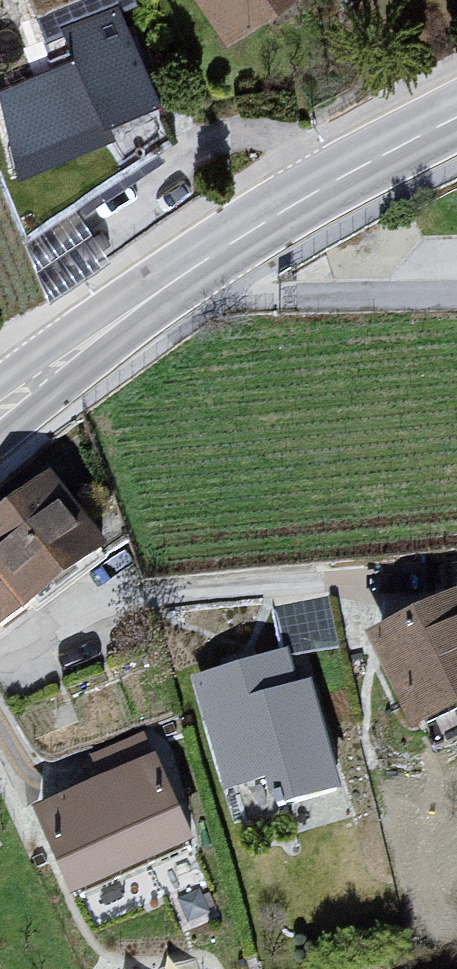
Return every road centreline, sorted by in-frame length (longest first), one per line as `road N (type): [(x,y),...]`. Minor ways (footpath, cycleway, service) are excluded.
road 1 (secondary): [(153,296),(329,182),(456,116)]
road 2 (secondary): [(0,441),(153,296)]
road 3 (secondary): [(153,296),(0,388)]

